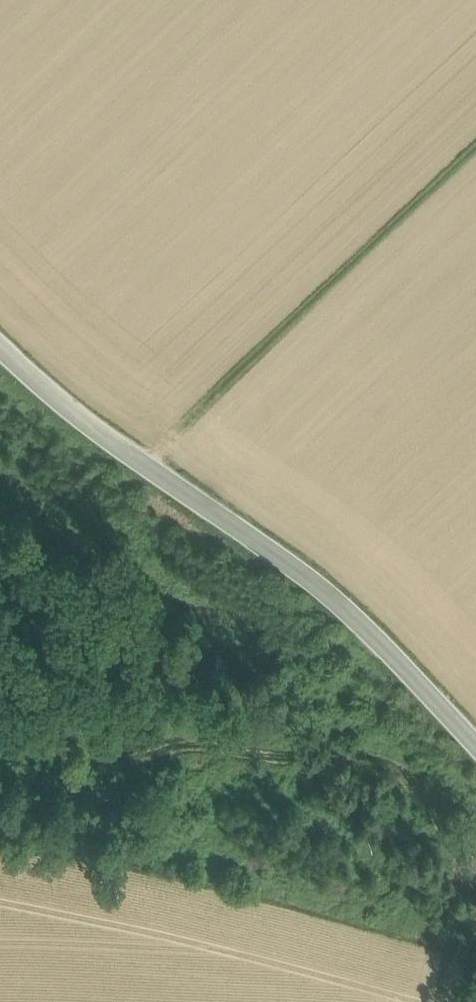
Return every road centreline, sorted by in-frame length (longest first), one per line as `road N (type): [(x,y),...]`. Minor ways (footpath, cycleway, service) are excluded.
road 1 (secondary): [(0,342),(68,406),(304,573),(411,665),(475,737)]

